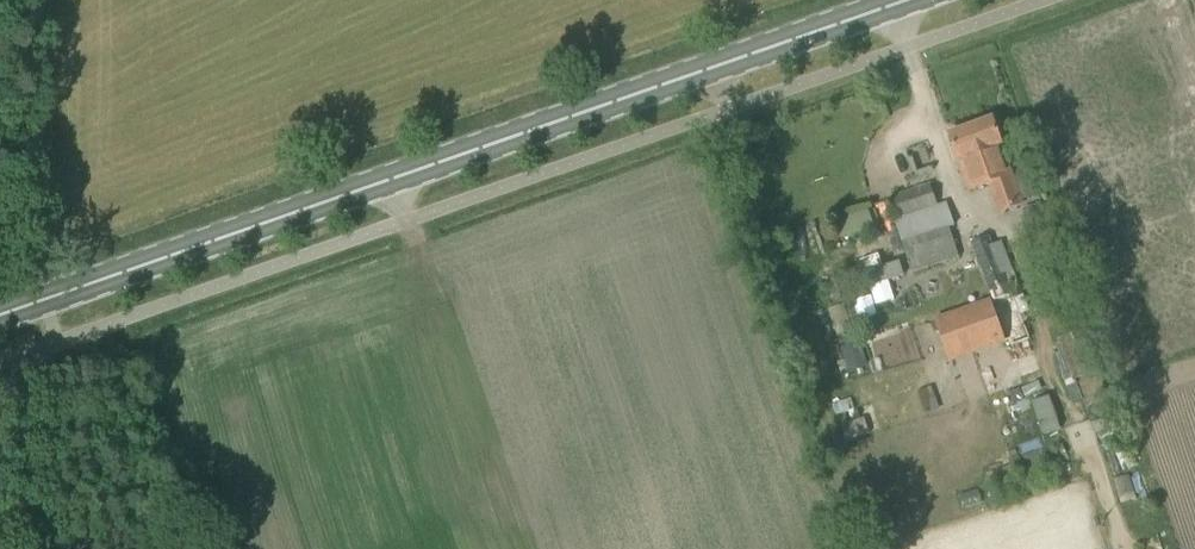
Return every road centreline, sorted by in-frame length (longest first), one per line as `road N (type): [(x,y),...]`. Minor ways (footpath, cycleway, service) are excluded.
road 1 (primary): [(0,316),(914,0)]
road 2 (track): [(43,301),(37,0)]

